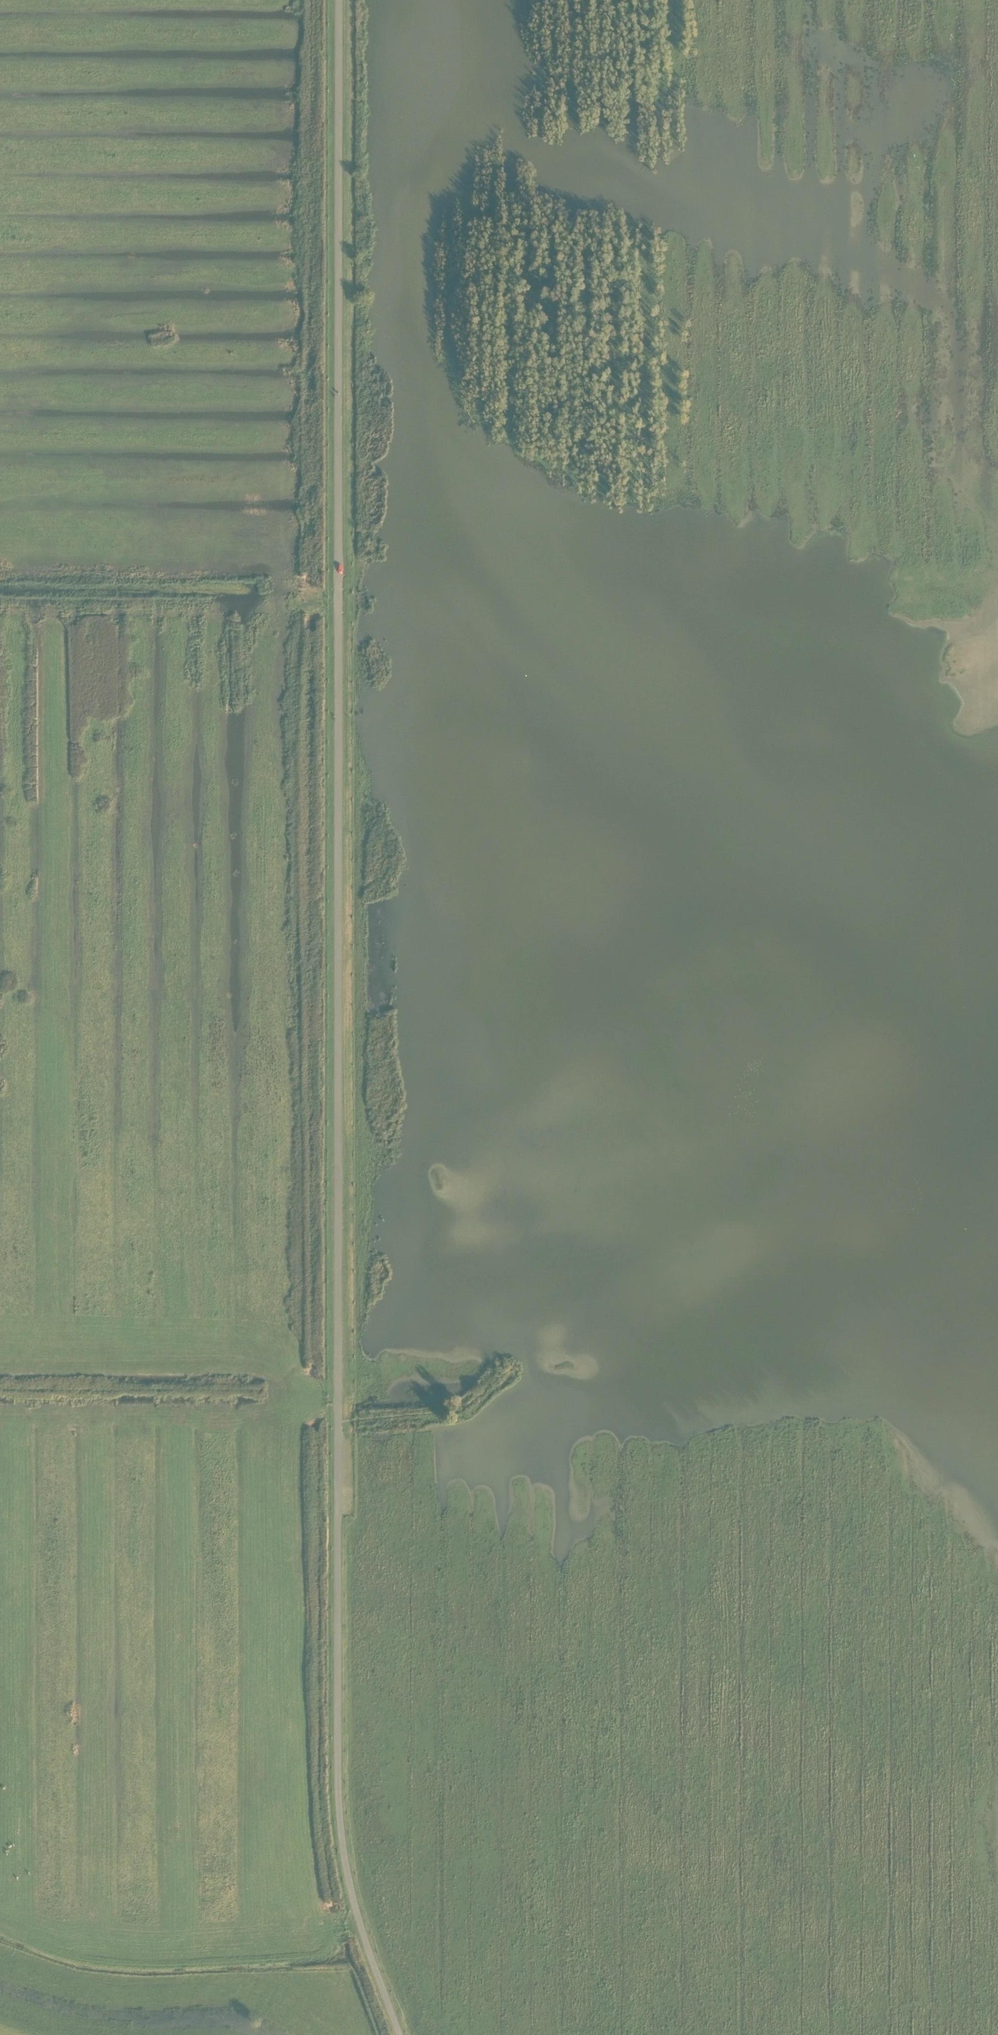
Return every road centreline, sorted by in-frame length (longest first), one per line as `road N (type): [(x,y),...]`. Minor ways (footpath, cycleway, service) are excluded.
road 1 (unclassified): [(398,2034),(356,1913),(339,1800),(339,0)]

